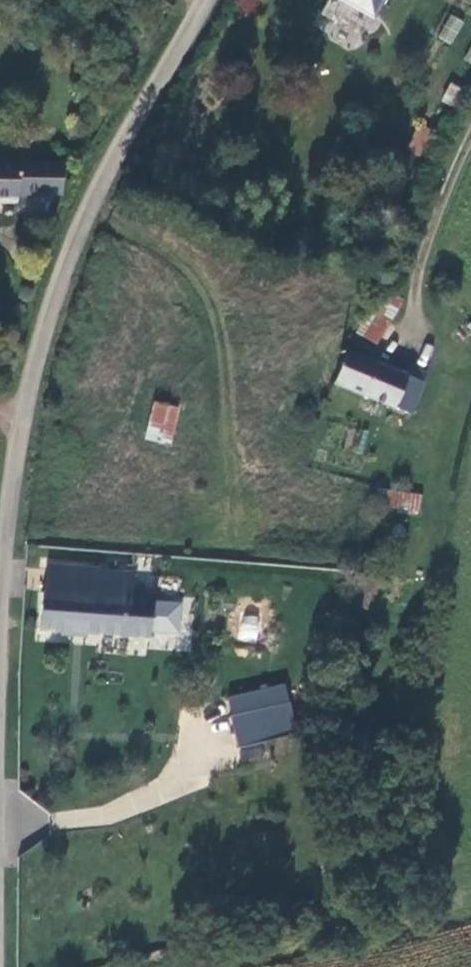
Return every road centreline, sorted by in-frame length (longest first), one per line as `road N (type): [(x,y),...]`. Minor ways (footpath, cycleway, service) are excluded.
road 1 (unclassified): [(0,625),(23,422),(60,283),(104,177),(207,0)]

